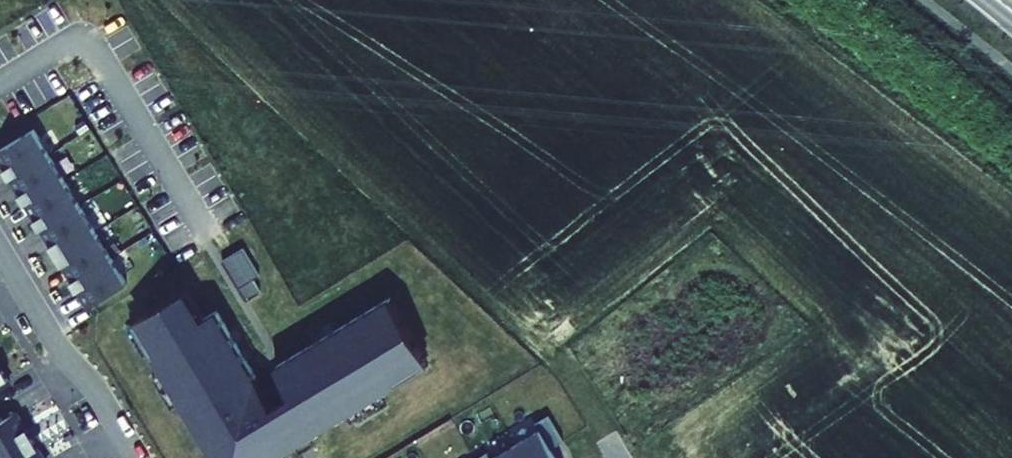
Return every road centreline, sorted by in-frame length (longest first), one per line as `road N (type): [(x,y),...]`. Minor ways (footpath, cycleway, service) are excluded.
road 1 (residential): [(0,253),(57,351),(105,400),(139,457)]

